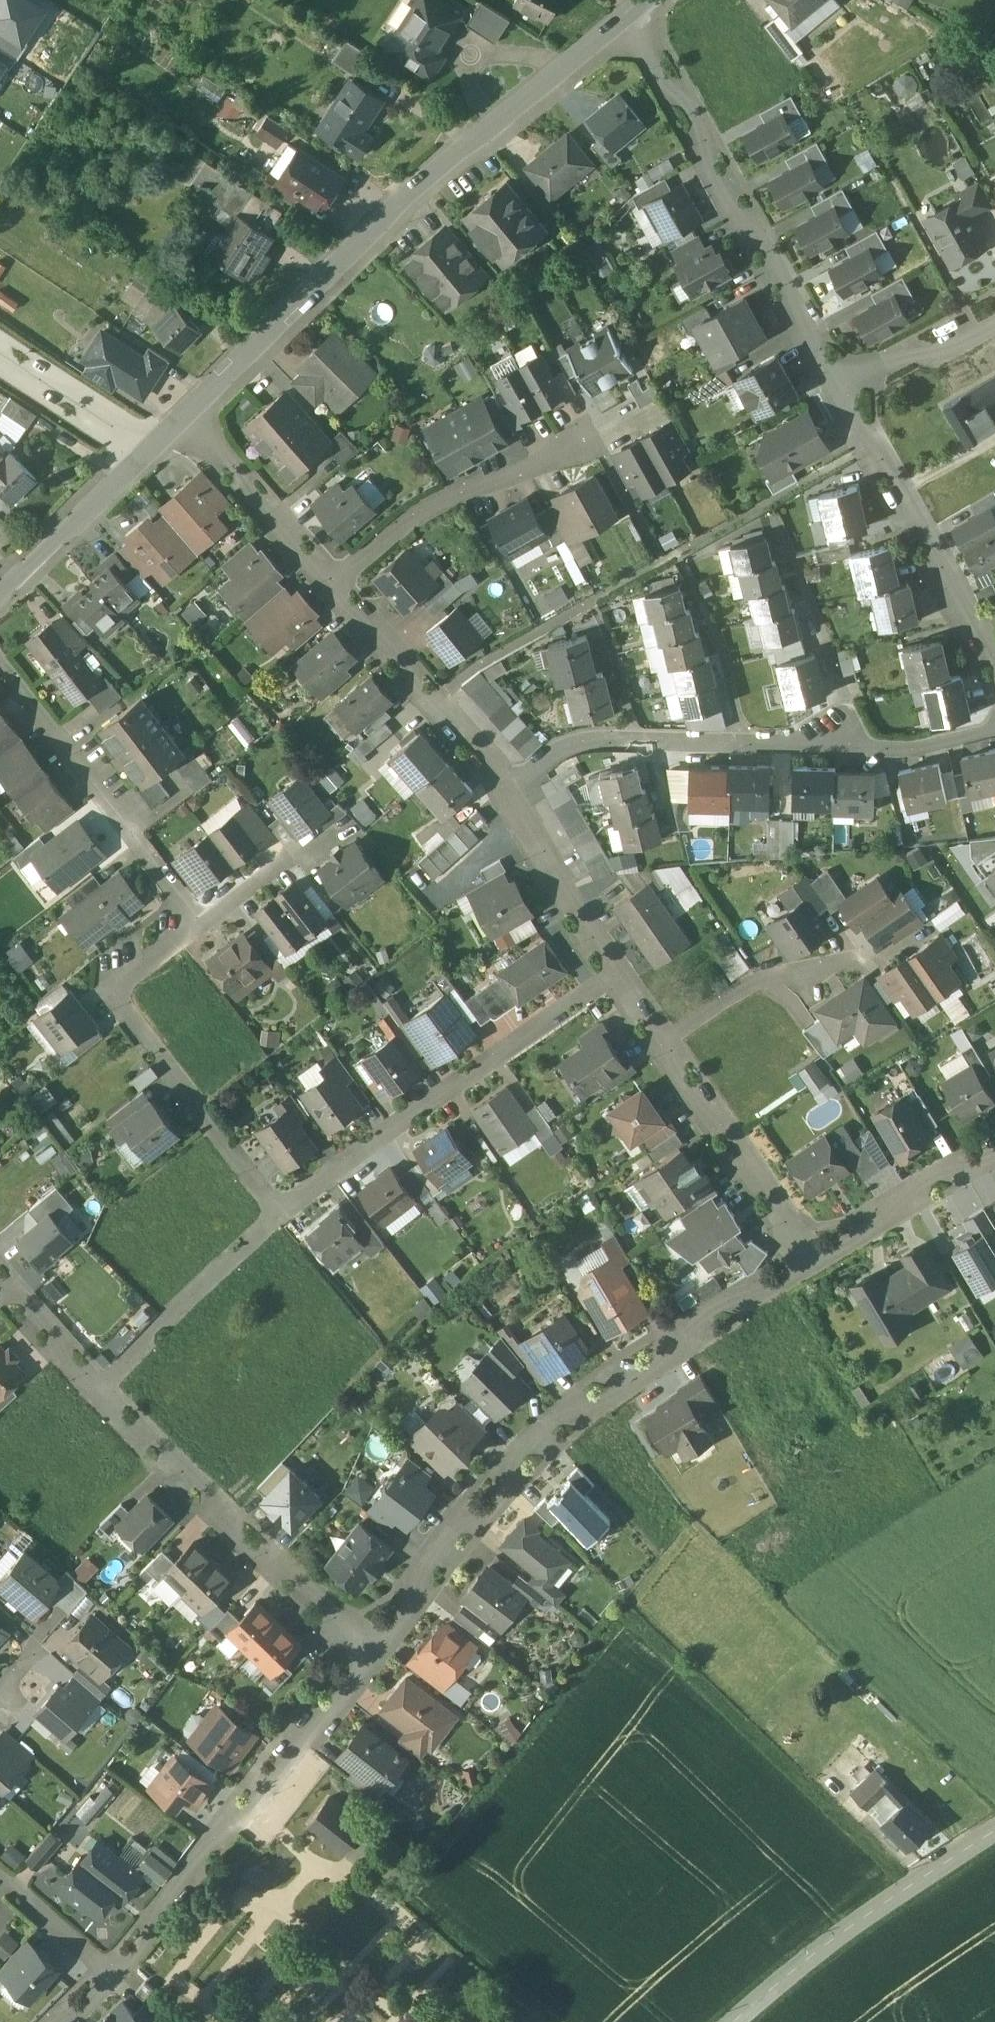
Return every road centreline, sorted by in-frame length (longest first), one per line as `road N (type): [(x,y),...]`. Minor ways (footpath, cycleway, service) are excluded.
road 1 (residential): [(627,13),(442,166),(186,411)]
road 2 (residential): [(370,1650),(494,1490),(589,1396),(807,1260)]
road 3 (residential): [(502,782),(580,738),(901,748),(994,735)]
road 4 (residential): [(836,379),(627,13)]
road 5 (residential): [(277,1217),(616,972)]
road 6 (residential): [(370,1650),(307,1757),(106,1970)]
road 7 (residential): [(277,1217),(104,982),(191,920)]
road 8 (residential): [(99,1388),(370,1650)]
road 9 (residential): [(994,670),(836,379)]
road 10 (residential): [(729,2021),(790,1968),(994,1829)]
road 11 (residential): [(191,920),(0,664)]
road 12 (residential): [(330,580),(423,506),(499,484),(592,436)]
road 13 (residential): [(330,580),(475,741),(502,782)]
road 14 (residential): [(667,1042),(807,1260)]
road 15 (residential): [(99,1388),(277,1217)]
road 16 (residential): [(502,782),(529,809),(616,972)]
road 17 (residential): [(186,411),(330,580)]
road 18 (residential): [(807,1260),(994,1151)]
road 19 (residential): [(667,1042),(767,975),(857,960)]
road 20 (residential): [(146,451),(0,592)]
road 21 (residential): [(146,451),(0,355)]
road 22 (residential): [(994,322),(939,352),(836,379)]
road 23 (residential): [(0,1277),(99,1388)]
road 24 (residential): [(106,1970),(0,1878)]
road 25 (residential): [(191,920),(295,845)]

